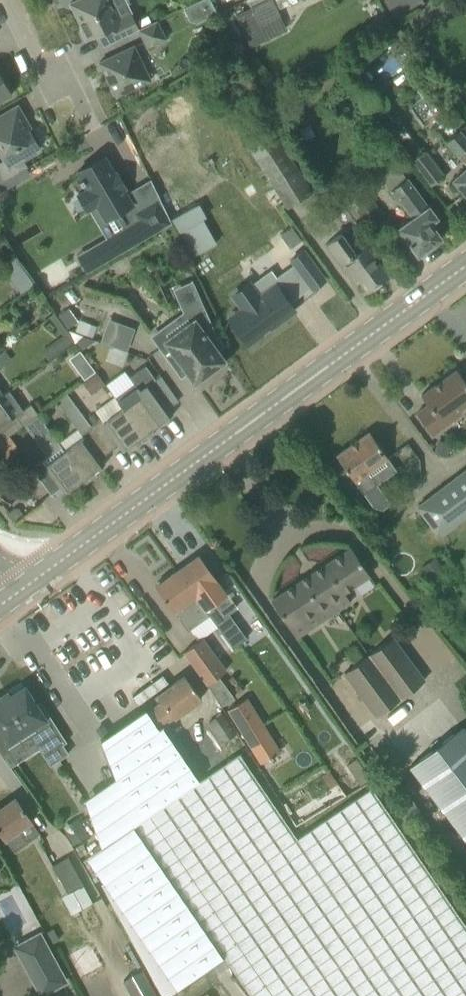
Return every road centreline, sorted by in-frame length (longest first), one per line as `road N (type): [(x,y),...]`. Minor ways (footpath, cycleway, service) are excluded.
road 1 (tertiary): [(17,592),(465,264)]
road 2 (residential): [(90,125),(65,77),(33,60),(4,0)]

